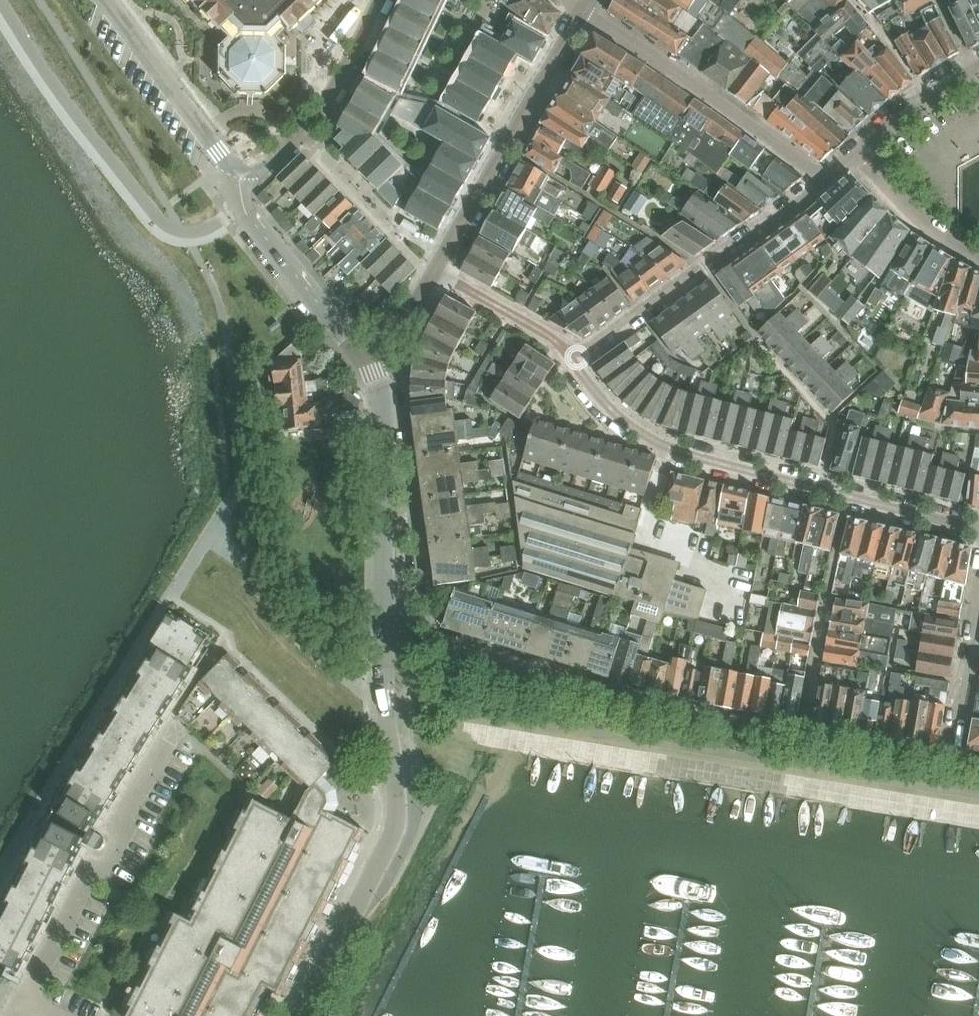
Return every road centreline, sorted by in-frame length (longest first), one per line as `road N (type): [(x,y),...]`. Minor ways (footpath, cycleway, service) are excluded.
road 1 (residential): [(802,732),(584,689),(435,644),(427,632),(412,493),(384,475)]
road 2 (residential): [(299,1015),(393,826),(384,475)]
road 3 (residential): [(57,1015),(26,1000),(92,868),(106,863),(124,829),(119,813),(168,736)]
road 4 (residential): [(576,361),(633,428),(672,452),(847,496)]
road 5 (residential): [(576,361),(823,179)]
road 6 (residential): [(438,271),(584,8)]
road 7 (residential): [(823,179),(584,8)]
road 8 (residential): [(242,166),(247,214),(379,375)]
road 9 (residential): [(802,732),(847,496)]
road 10 (residential): [(242,166),(264,162),(330,95),(379,0)]
road 11 (residential): [(113,0),(220,155),(242,166)]
road 12 (residential): [(438,271),(550,334),(576,361)]
road 13 (residential): [(978,258),(933,228),(859,149)]
road 14 (residential): [(955,756),(978,601)]
road 15 (residential): [(955,756),(802,732)]
road 16 (residential): [(859,149),(925,93),(978,63)]
road 17 (residential): [(847,496),(978,527)]
road 18 (residential): [(379,375),(438,271)]

